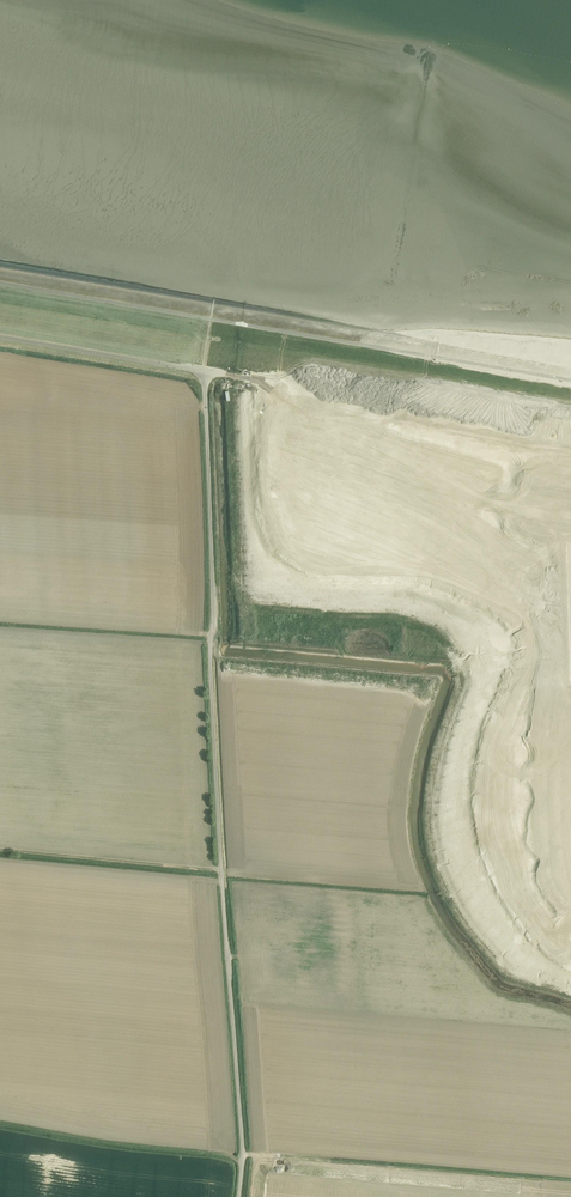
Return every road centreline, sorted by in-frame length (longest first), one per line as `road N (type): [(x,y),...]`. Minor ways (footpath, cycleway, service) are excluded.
road 1 (unclassified): [(237,1196),(210,647),(206,372)]
road 2 (residential): [(206,372),(237,390),(281,534),(308,554),(461,578),(495,597),(514,621),(523,689),(491,774),(489,807),(509,870),(570,934)]
road 3 (unclassified): [(206,372),(0,337)]

